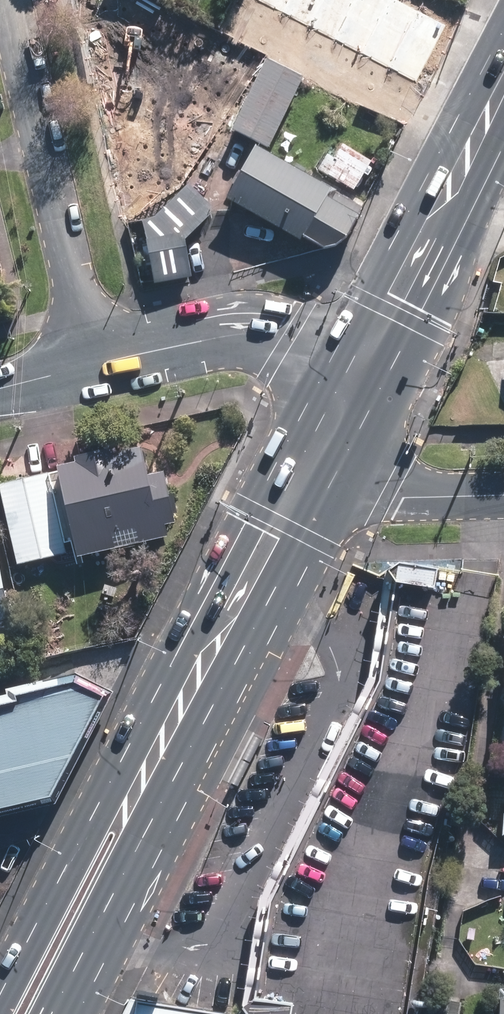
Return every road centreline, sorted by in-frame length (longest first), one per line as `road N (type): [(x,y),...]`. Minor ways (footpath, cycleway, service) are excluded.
road 1 (primary): [(0,995),(121,762),(217,643)]
road 2 (primary): [(217,643),(178,786),(58,1013)]
road 3 (residential): [(7,0),(91,367)]
road 4 (primary): [(342,414),(503,88)]
road 5 (tertiary): [(91,367),(264,332),(313,361),(342,414)]
road 6 (primary): [(217,643),(342,414)]
road 7 (residential): [(342,414),(357,450),(394,480),(441,495),(503,495)]

